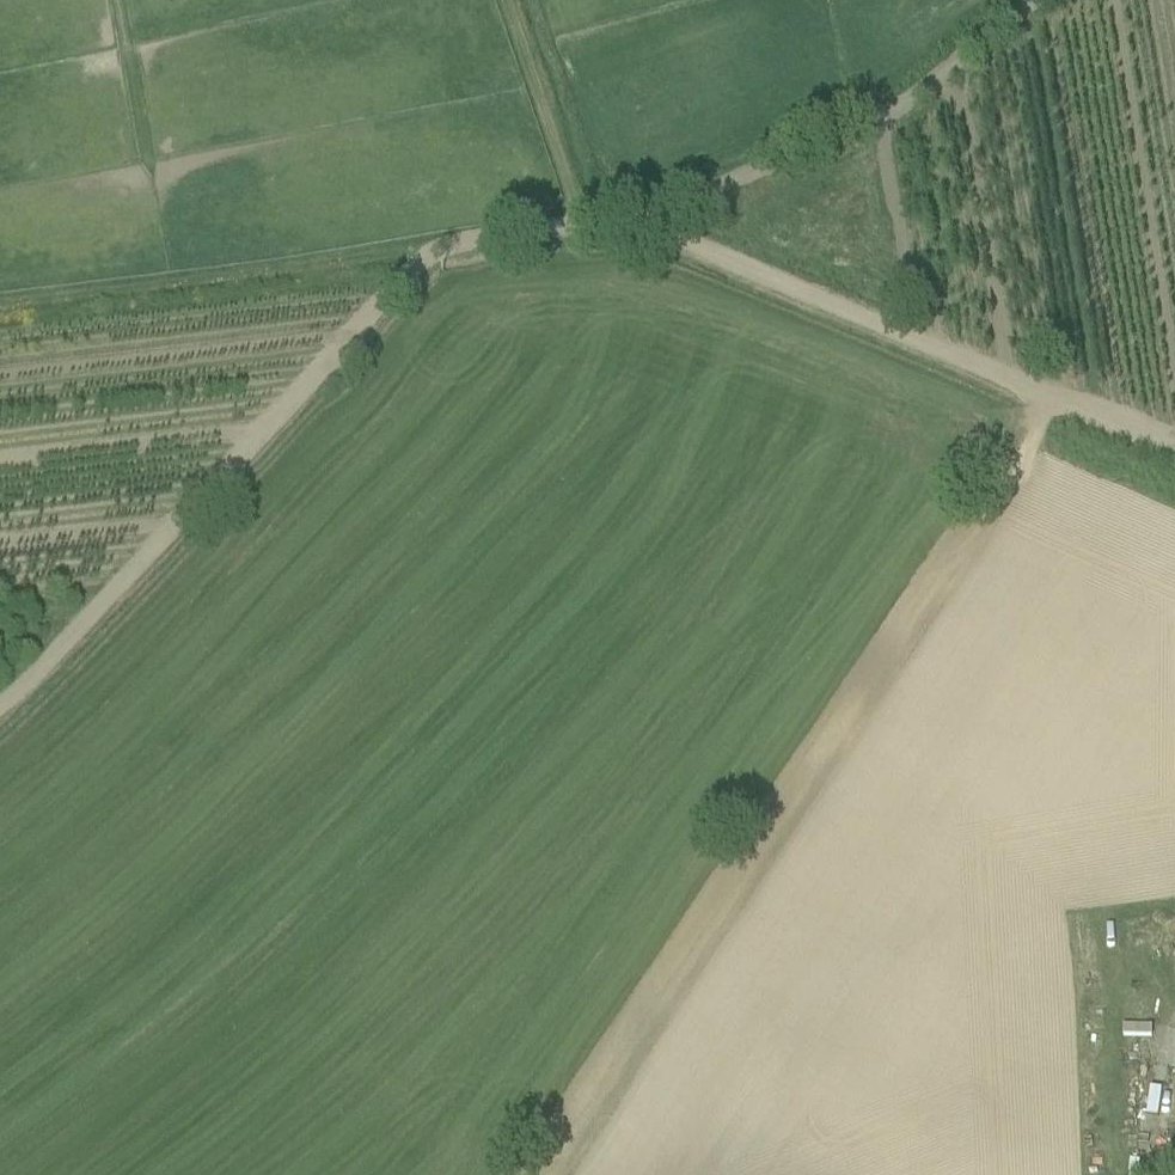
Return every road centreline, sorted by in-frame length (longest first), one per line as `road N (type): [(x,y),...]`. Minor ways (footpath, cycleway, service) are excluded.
road 1 (track): [(584,214),(405,260),(0,703)]
road 2 (track): [(1174,454),(643,216),(584,214)]
road 3 (track): [(584,214),(507,0)]

